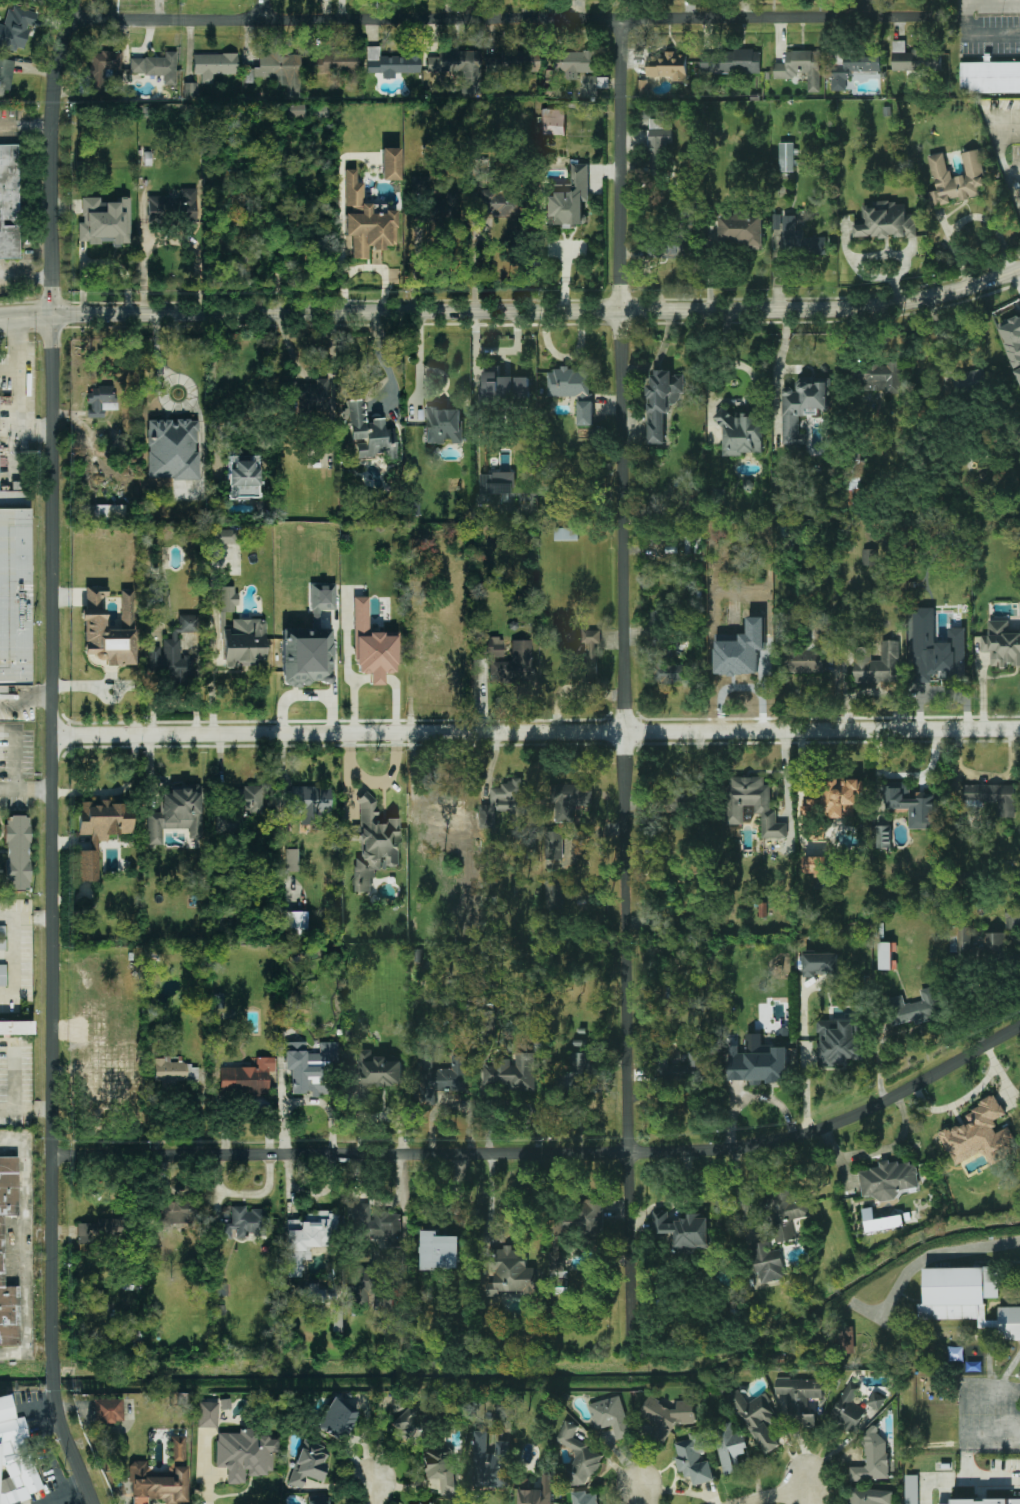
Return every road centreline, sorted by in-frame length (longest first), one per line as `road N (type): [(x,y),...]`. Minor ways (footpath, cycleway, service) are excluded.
road 1 (residential): [(54,1358),(51,121),(76,0)]
road 2 (residential): [(631,1339),(625,17)]
road 3 (secondary): [(1019,270),(971,290),(862,308),(55,315),(0,323)]
road 4 (residential): [(1019,1024),(847,1119),(731,1146),(54,1156)]
road 5 (residential): [(1019,726),(56,736)]
road 6 (residential): [(958,15),(71,20)]
road 7 (residential): [(92,1503),(55,1390)]

